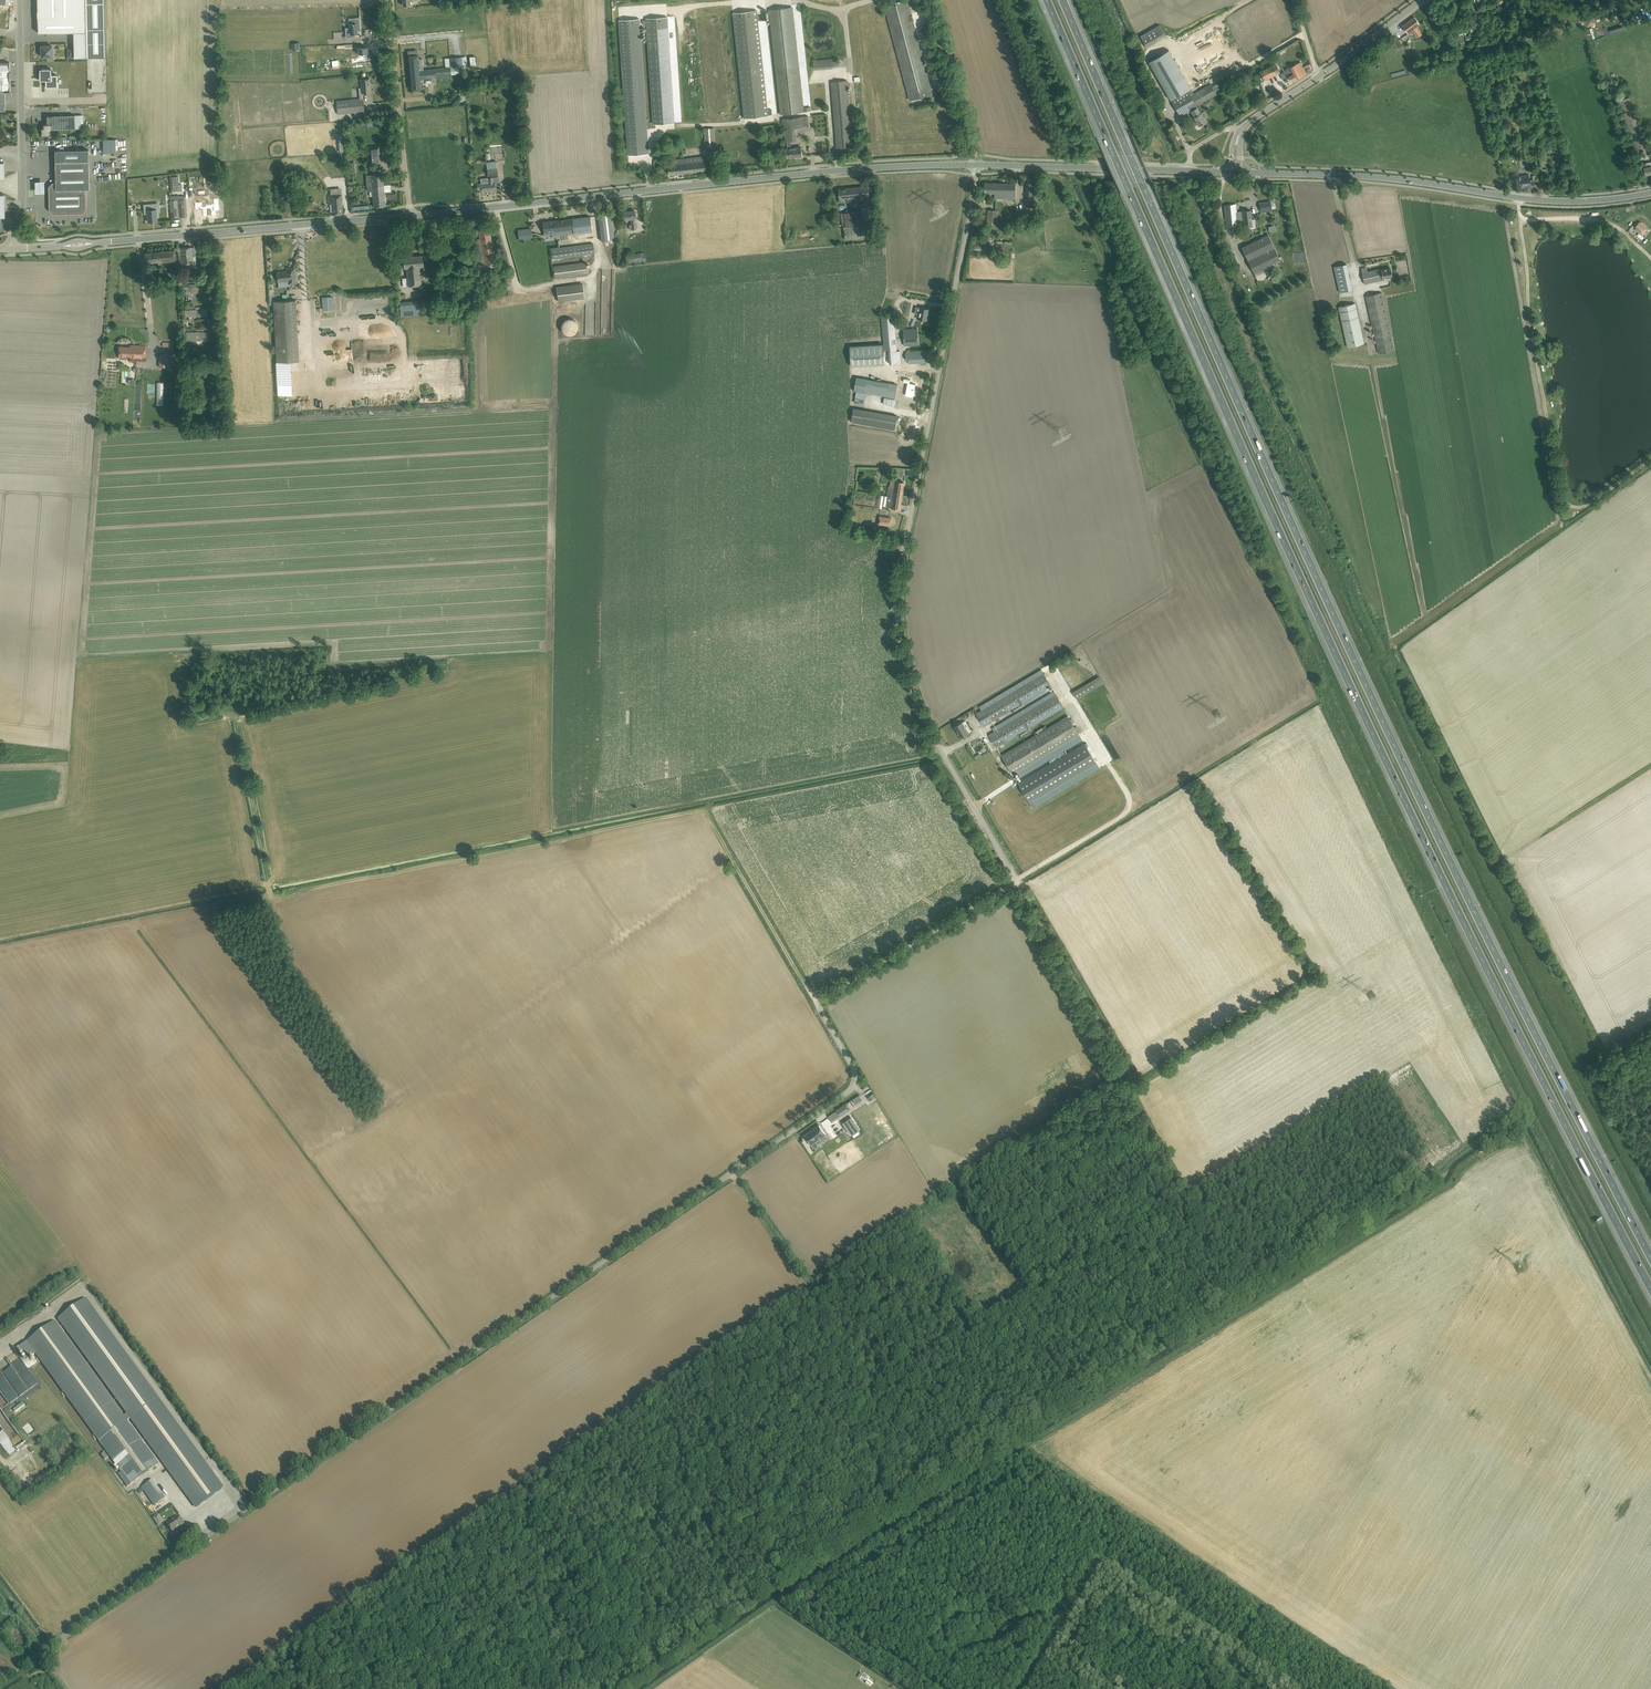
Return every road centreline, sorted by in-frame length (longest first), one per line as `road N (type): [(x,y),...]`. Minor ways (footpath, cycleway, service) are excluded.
road 1 (unclassified): [(0,1682),(845,1095),(855,1072),(817,999),(1017,882),(920,705),(900,614),(902,566),(976,164)]
road 2 (motorway): [(1048,0),(1425,842),(1650,1281)]
road 3 (motorway): [(1650,1250),(1440,831),(1063,0)]
road 4 (track): [(270,896),(703,809),(817,999)]
road 5 (track): [(236,714),(551,645),(558,333)]
road 6 (track): [(1522,1129),(1463,1166),(1446,1188),(1029,1444)]
road 7 (tertiary): [(976,164),(846,169),(410,215)]
road 8 (tertiary): [(1650,193),(1540,201),(1395,179),(1236,172)]
road 9 (track): [(393,1097),(732,859)]
road 10 (tertiary): [(410,215),(12,248)]
road 11 (track): [(1650,458),(1580,507),(1566,500),(1530,286)]
road 12 (track): [(1650,1373),(1522,1129)]
road 13 (unclassified): [(12,248),(24,204),(21,0)]
road 14 (track): [(393,1097),(290,953),(270,896)]
road 15 (track): [(1297,1688),(1108,1564)]
road 16 (track): [(1017,882),(1135,1074)]
road 17 (unclassified): [(410,215),(390,0)]
road 18 (tertiary): [(1190,170),(976,164)]
road 19 (track): [(268,888),(236,714)]
road 20 (unclassified): [(976,164),(937,0)]
road 21 (track): [(908,1688),(778,1603)]
road 22 (track): [(1022,1688),(1108,1564)]
road 23 (track): [(1520,217),(1618,227),(1650,257)]
road 24 (track): [(811,1288),(732,1173)]
road 25 (tertiary): [(1318,77),(1423,0)]
road 26 (track): [(811,1288),(917,1220)]

